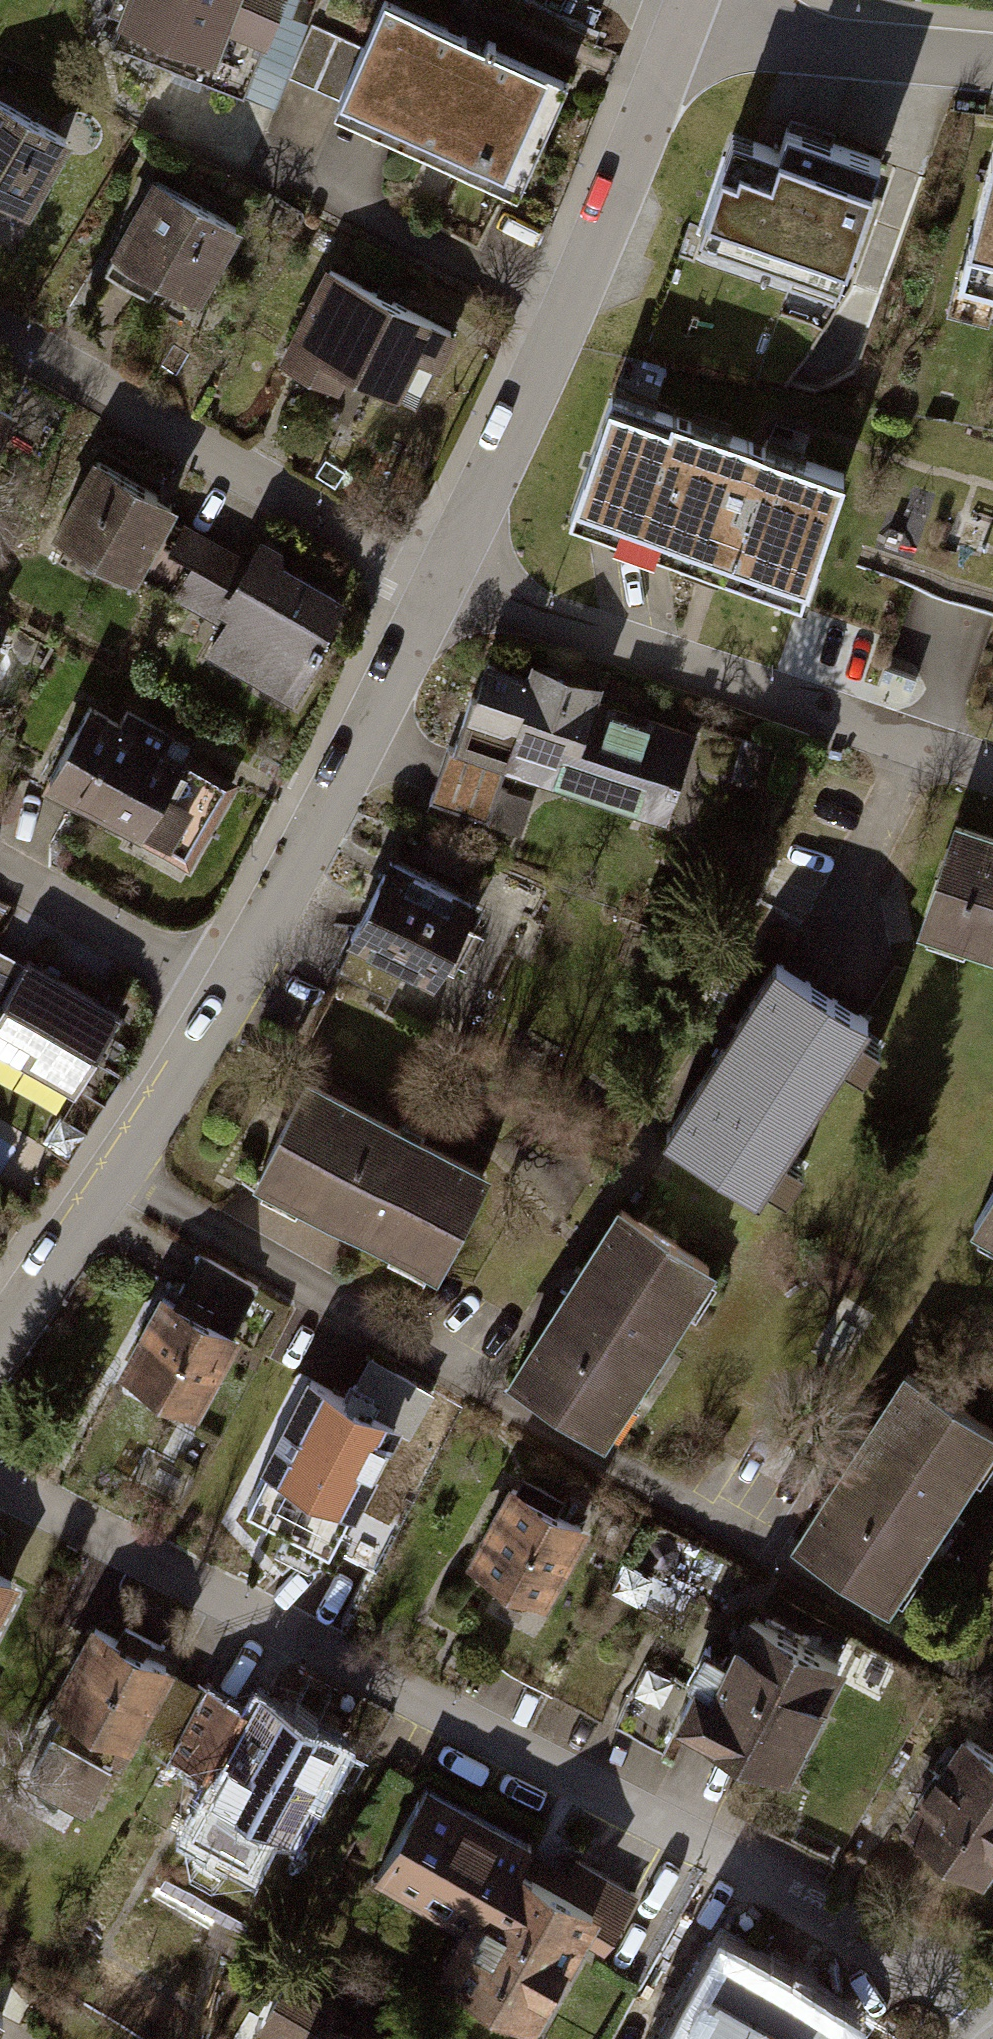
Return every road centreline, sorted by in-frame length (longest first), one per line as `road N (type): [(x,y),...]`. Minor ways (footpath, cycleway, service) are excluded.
road 1 (residential): [(0,1497),(992,2019)]
road 2 (residential): [(681,30),(509,454),(444,585)]
road 3 (residential): [(444,585),(992,772)]
road 4 (residential): [(0,329),(444,585)]
road 5 (residential): [(444,585),(225,991)]
road 6 (residential): [(225,991),(120,1175),(0,1350)]
road 7 (residential): [(992,60),(681,30)]
road 8 (residential): [(0,858),(225,991)]

